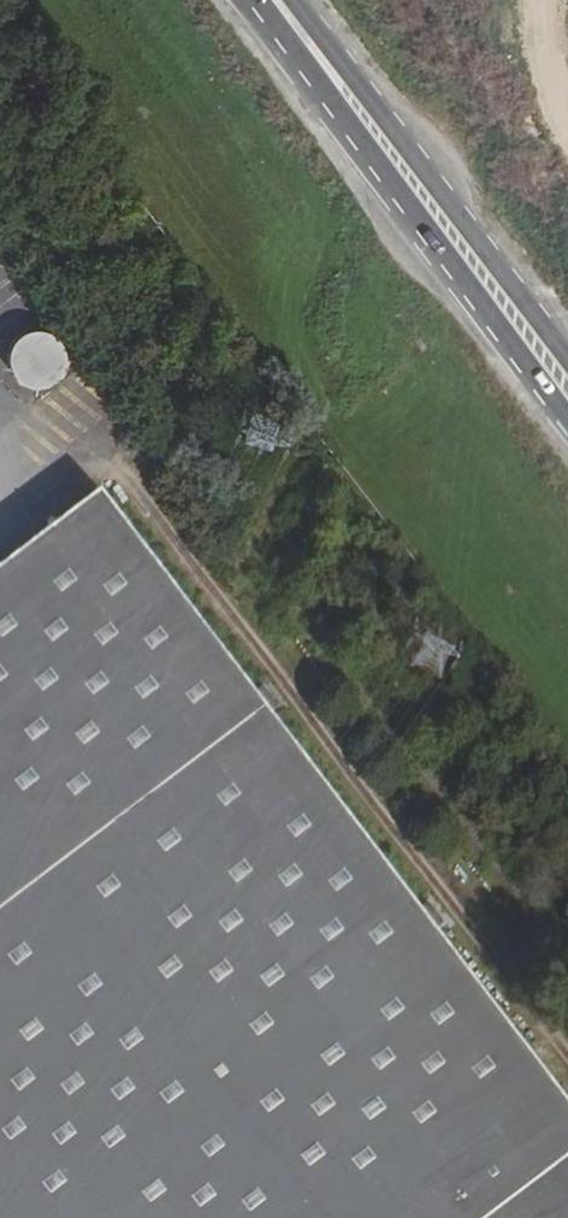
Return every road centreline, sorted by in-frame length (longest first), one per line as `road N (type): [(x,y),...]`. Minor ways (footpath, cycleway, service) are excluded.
road 1 (primary): [(269,0),(567,395)]
road 2 (track): [(567,117),(548,52),(545,0)]

